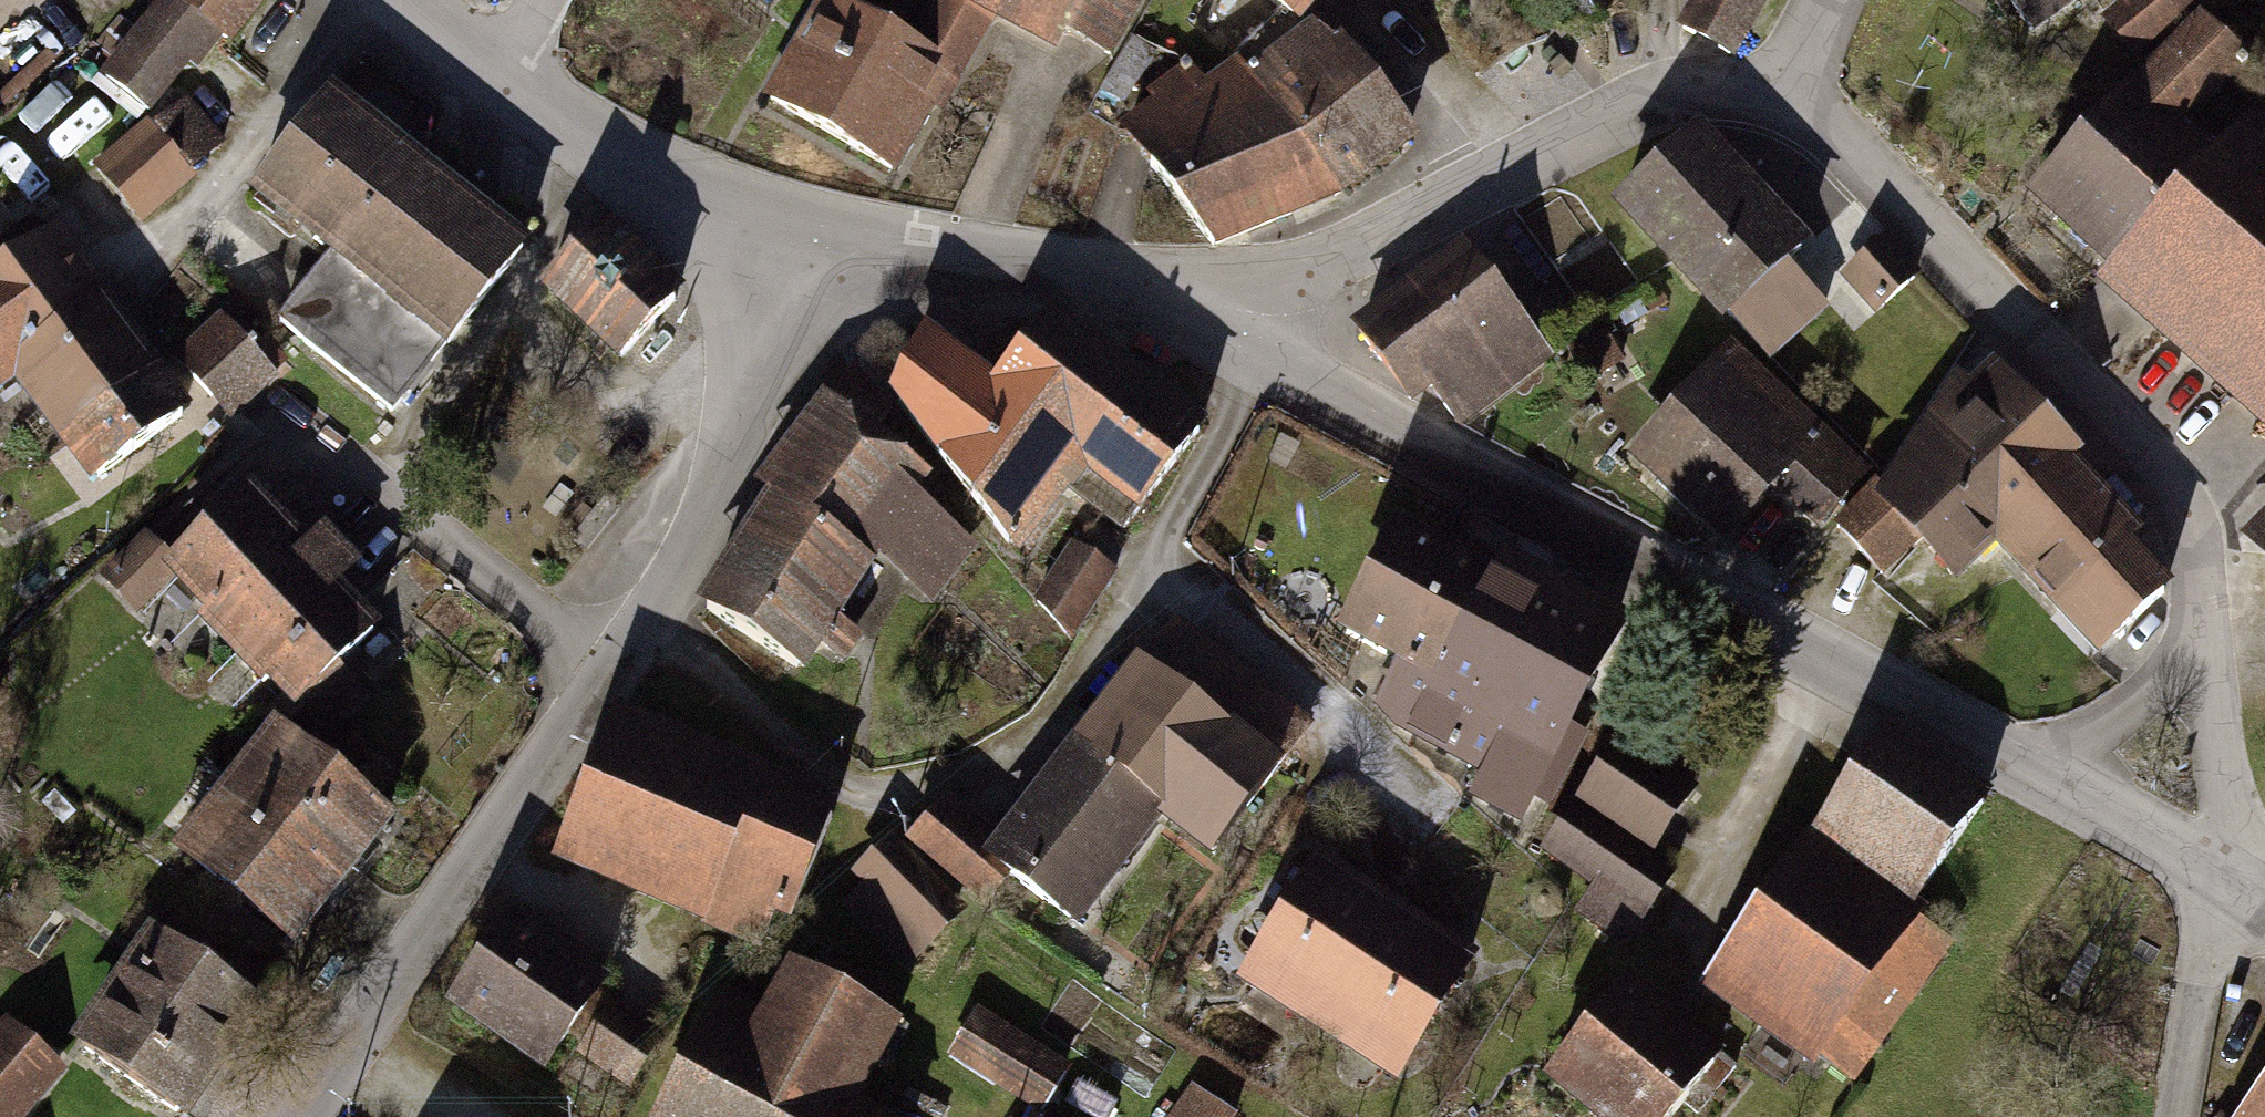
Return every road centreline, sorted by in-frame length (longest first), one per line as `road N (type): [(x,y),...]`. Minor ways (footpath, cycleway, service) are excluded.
road 1 (residential): [(301,1116),(647,620),(744,434),(774,350),(792,249)]
road 2 (residential): [(2016,759),(1254,355)]
road 3 (residential): [(1778,94),(1833,134),(2139,443),(2201,570),(2204,596)]
road 4 (residential): [(1254,355),(1301,279),(1666,94)]
road 5 (residential): [(1254,355),(1065,269),(792,249)]
road 6 (residential): [(792,249),(502,79)]
road 7 (residential): [(2204,596),(2234,807),(2229,873)]
road 8 (residential): [(2016,759),(2069,749),(2138,709),(2179,664),(2204,596)]
road 9 (residential): [(2229,873),(2199,974),(2174,1116)]
road 10 (residential): [(2229,873),(2016,759)]
road 11 (residential): [(502,79),(408,0)]

